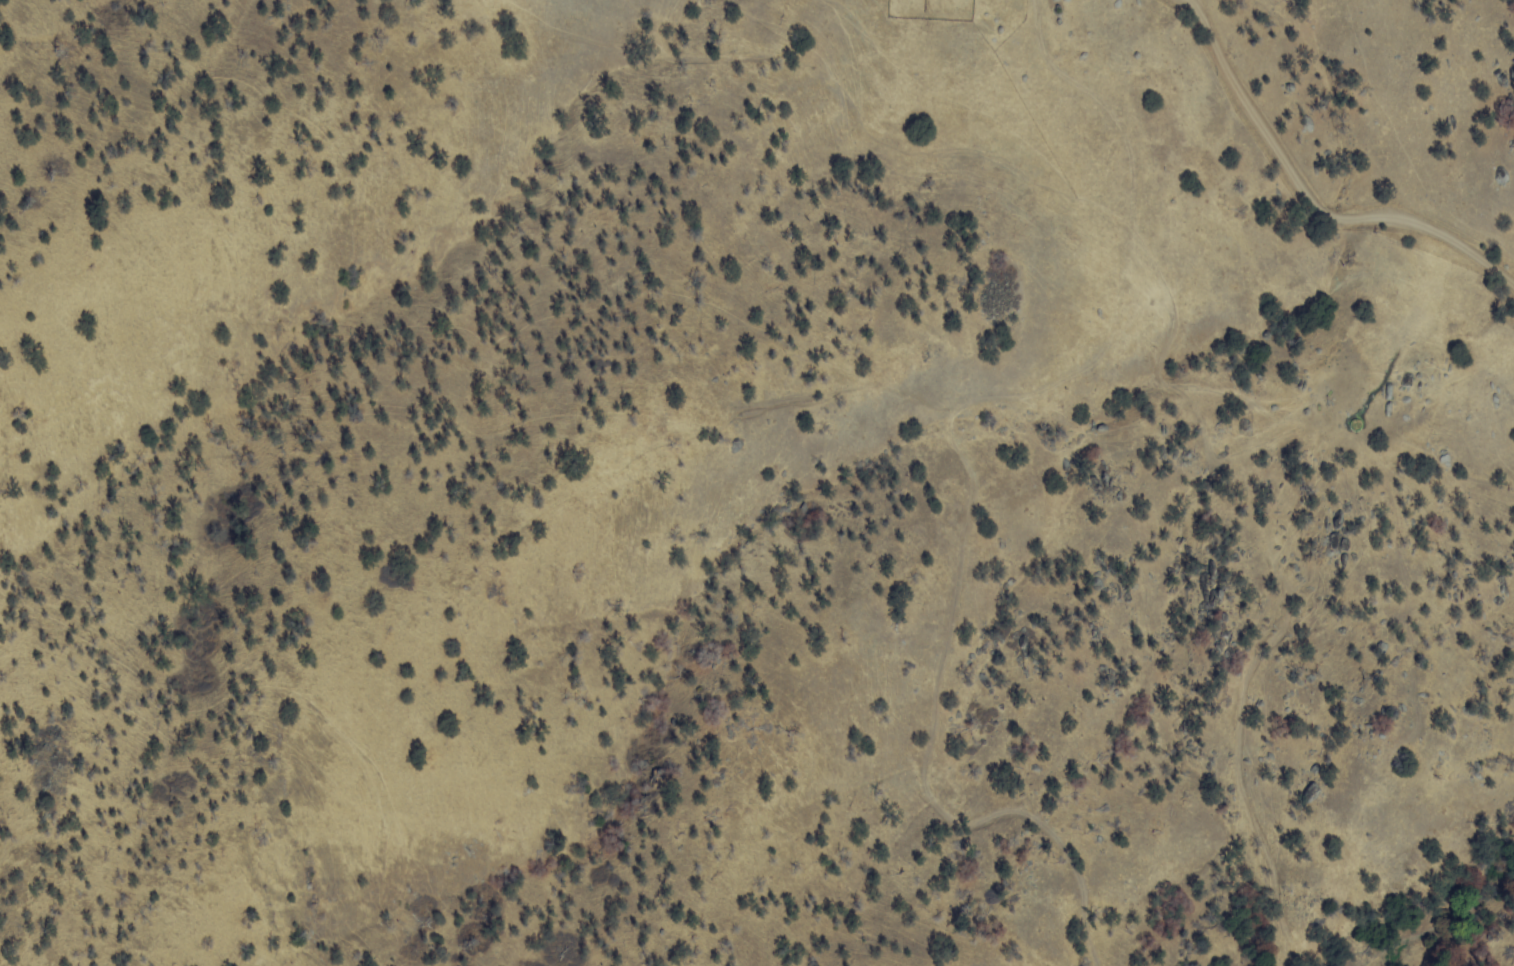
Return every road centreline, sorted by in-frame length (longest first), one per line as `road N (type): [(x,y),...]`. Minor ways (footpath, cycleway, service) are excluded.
road 1 (residential): [(1513,460),(1505,261),(1473,240),(1337,219),(1274,171),(1169,13),(1150,0)]

